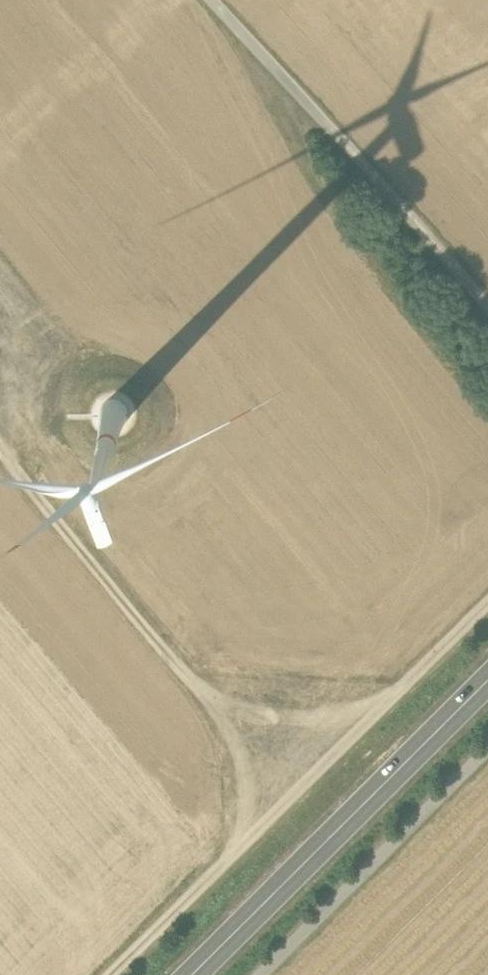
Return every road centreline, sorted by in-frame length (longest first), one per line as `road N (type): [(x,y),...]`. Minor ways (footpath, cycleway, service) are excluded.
road 1 (track): [(116,974),(487,604)]
road 2 (track): [(213,0),(487,315)]
road 3 (secondary): [(198,974),(487,685)]
road 4 (track): [(264,974),(487,751)]

